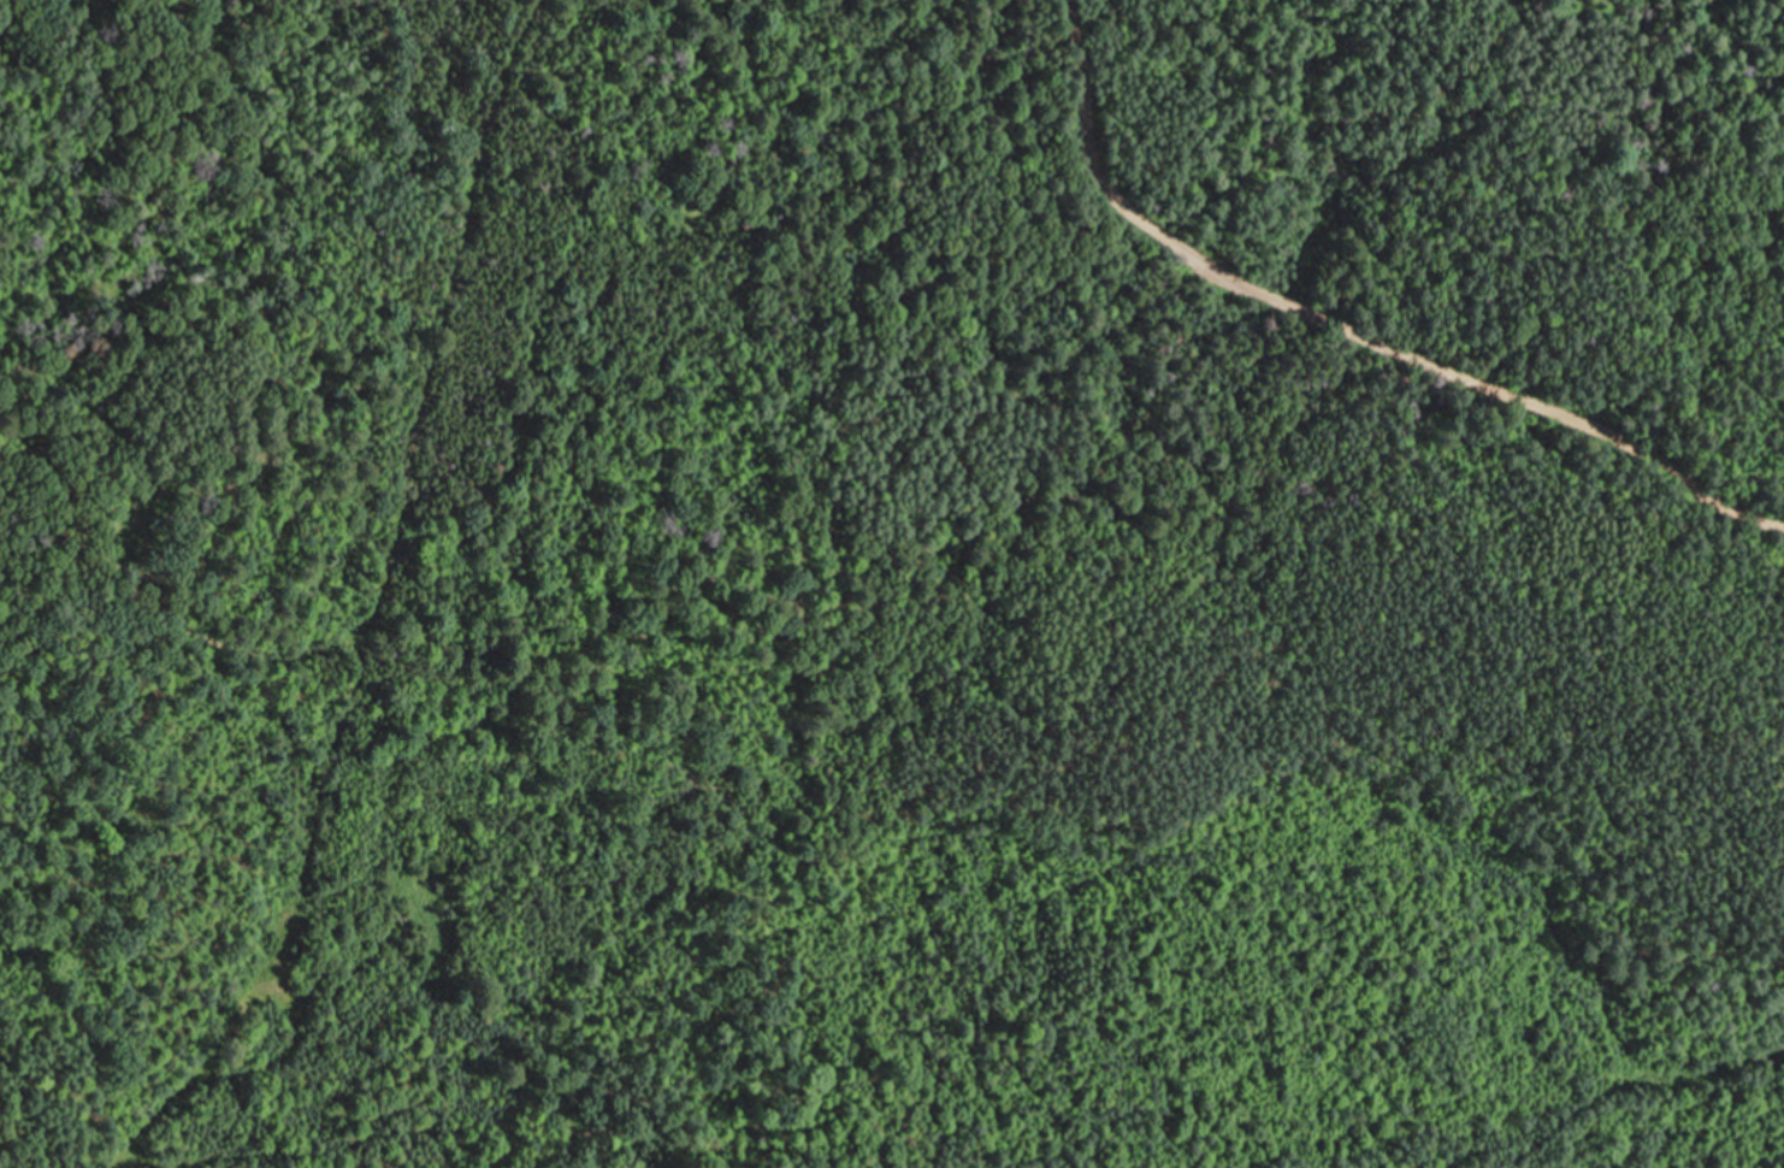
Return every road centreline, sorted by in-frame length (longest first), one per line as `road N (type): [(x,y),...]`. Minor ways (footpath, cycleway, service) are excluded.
road 1 (track): [(1783,510),(1518,391),(1404,353),(1145,223),(1100,157),(1074,0)]
road 2 (track): [(1783,1052),(1582,1103),(1507,1167)]
road 3 (track): [(118,1167),(264,992)]

